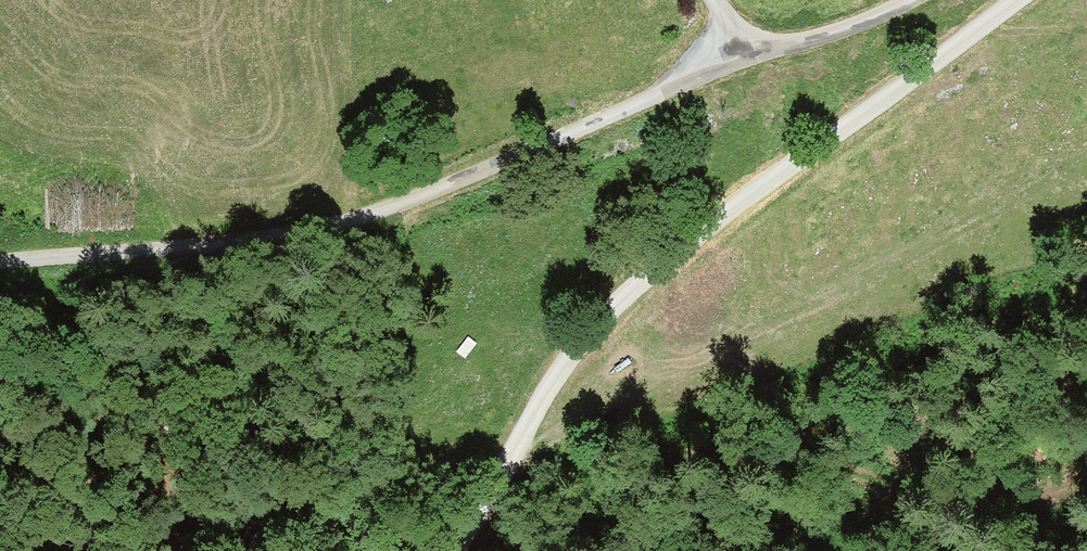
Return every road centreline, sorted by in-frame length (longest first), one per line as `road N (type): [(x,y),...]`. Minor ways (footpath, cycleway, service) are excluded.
road 1 (unclassified): [(920,0),(807,49),(751,59),(365,223),(273,247),(0,269)]
road 2 (unclassified): [(1026,0),(634,286),(557,377),(453,550)]

